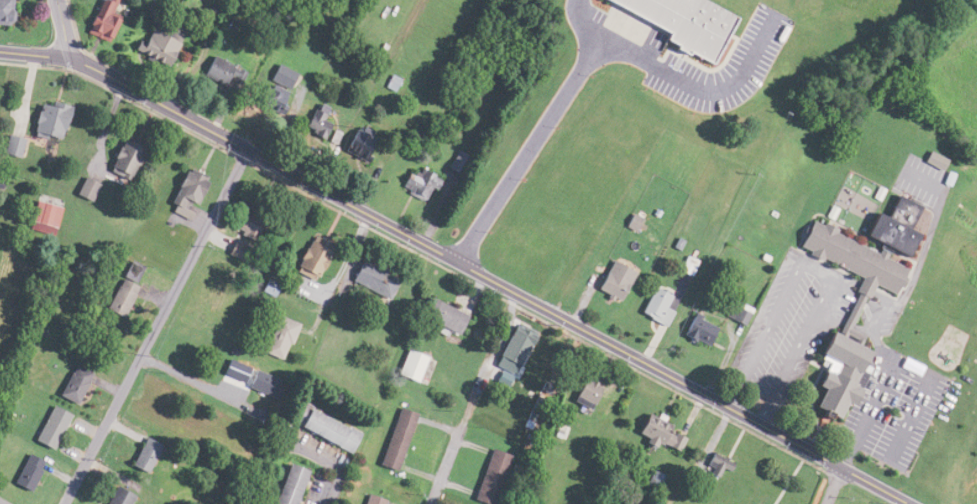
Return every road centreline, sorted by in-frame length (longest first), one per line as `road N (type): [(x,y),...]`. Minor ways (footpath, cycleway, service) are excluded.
road 1 (residential): [(0,51),(88,64),(909,503)]
road 2 (residential): [(64,503),(247,149)]
road 3 (residential): [(454,263),(596,43)]

